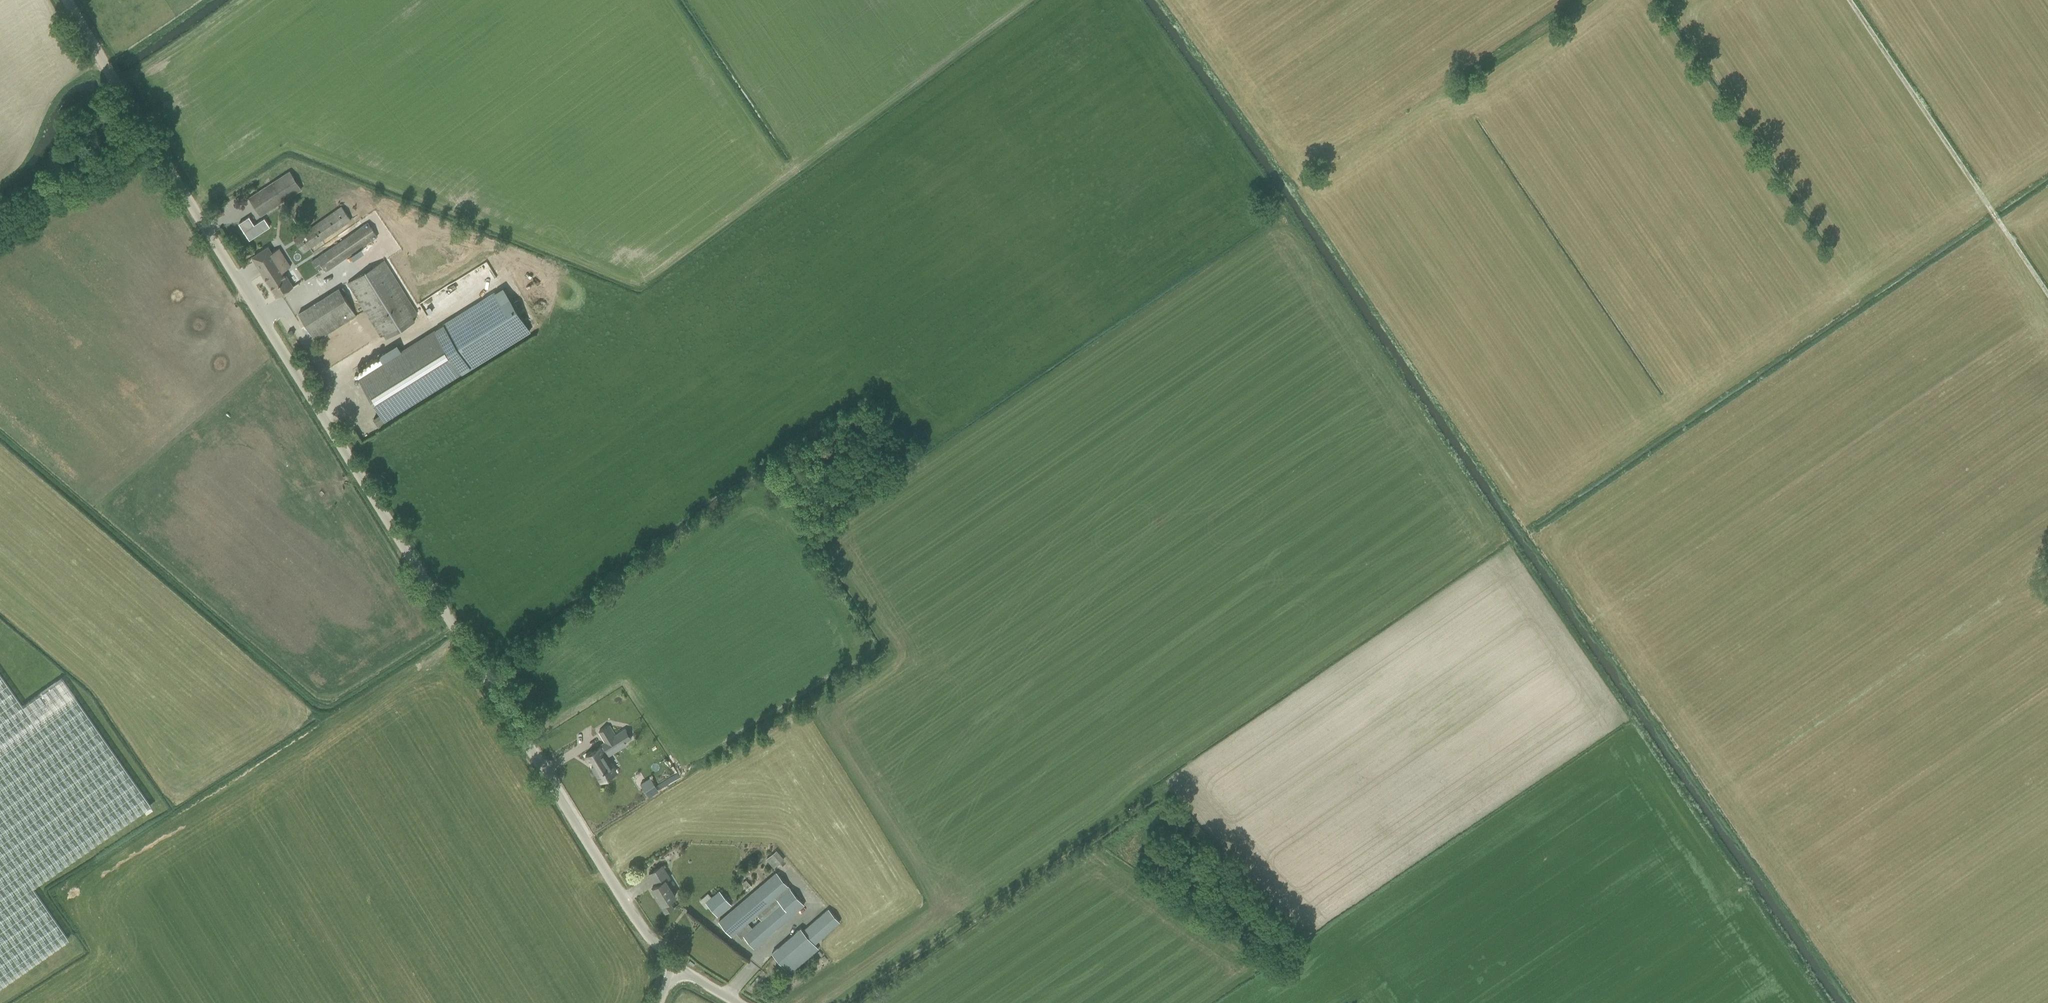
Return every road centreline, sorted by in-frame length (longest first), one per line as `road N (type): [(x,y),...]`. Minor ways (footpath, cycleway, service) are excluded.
road 1 (unclassified): [(671,974),(219,262),(64,0)]
road 2 (track): [(1849,0),(2047,295)]

